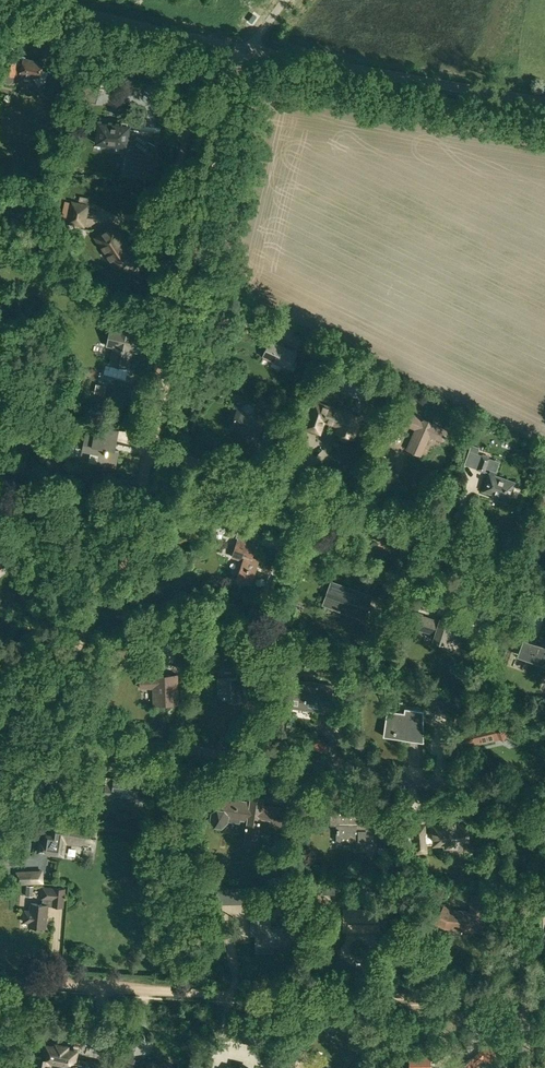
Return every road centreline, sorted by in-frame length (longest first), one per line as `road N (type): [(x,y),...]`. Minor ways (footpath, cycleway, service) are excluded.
road 1 (residential): [(523,1067),(513,815),(500,794),(33,731)]
road 2 (track): [(544,994),(0,979)]
road 3 (residential): [(544,584),(149,447)]
road 4 (track): [(149,447),(230,73),(244,49)]
road 5 (track): [(0,797),(129,533),(149,447)]
road 6 (unclassified): [(544,101),(244,49)]
road 7 (unclassified): [(244,49),(41,4)]

